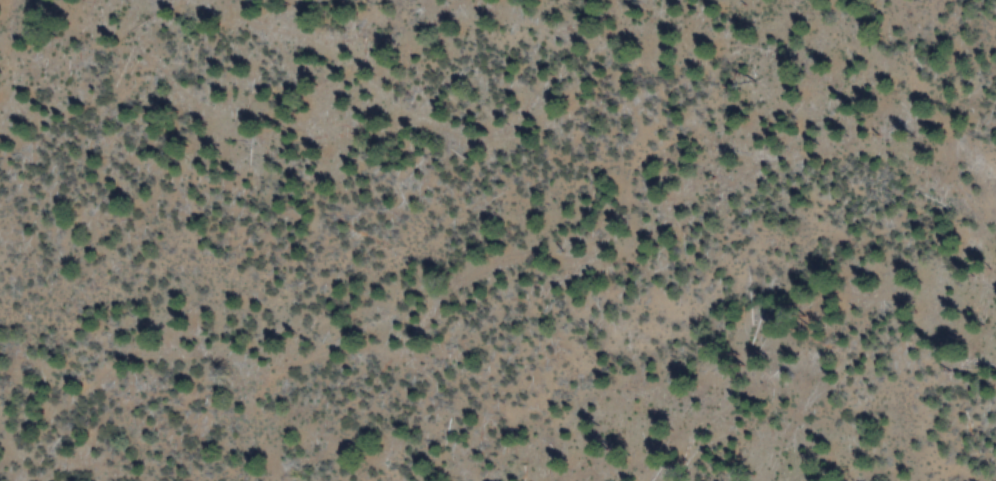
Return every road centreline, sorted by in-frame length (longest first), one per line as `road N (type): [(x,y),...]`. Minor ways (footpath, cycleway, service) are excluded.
road 1 (track): [(848,0),(848,84),(897,172),(995,220)]

